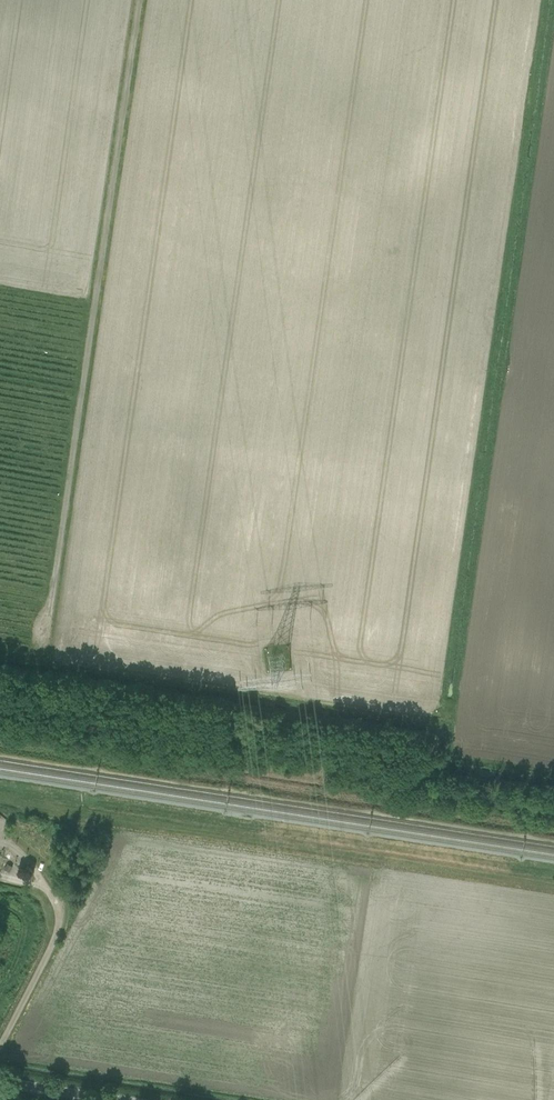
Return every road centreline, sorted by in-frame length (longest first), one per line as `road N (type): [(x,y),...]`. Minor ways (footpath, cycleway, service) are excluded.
road 1 (track): [(535,0),(430,703)]
road 2 (track): [(140,0),(45,638)]
road 3 (unclassified): [(0,1046),(58,929),(59,913),(40,885)]

